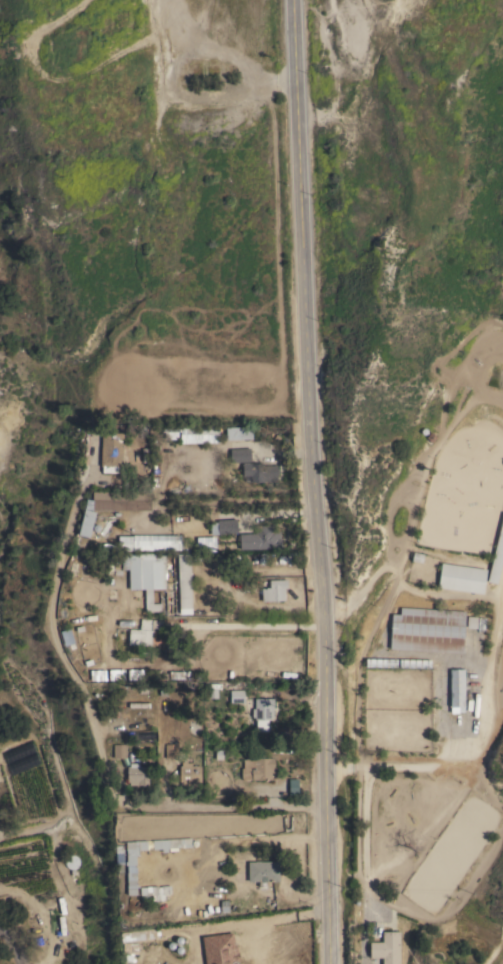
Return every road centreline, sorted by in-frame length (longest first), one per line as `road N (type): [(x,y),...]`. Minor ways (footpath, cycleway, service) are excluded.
road 1 (residential): [(331,963),(327,601),(294,0)]
road 2 (residential): [(325,808),(120,810),(83,686),(51,628),(92,436)]
road 3 (residential): [(330,904),(232,940),(215,963)]

